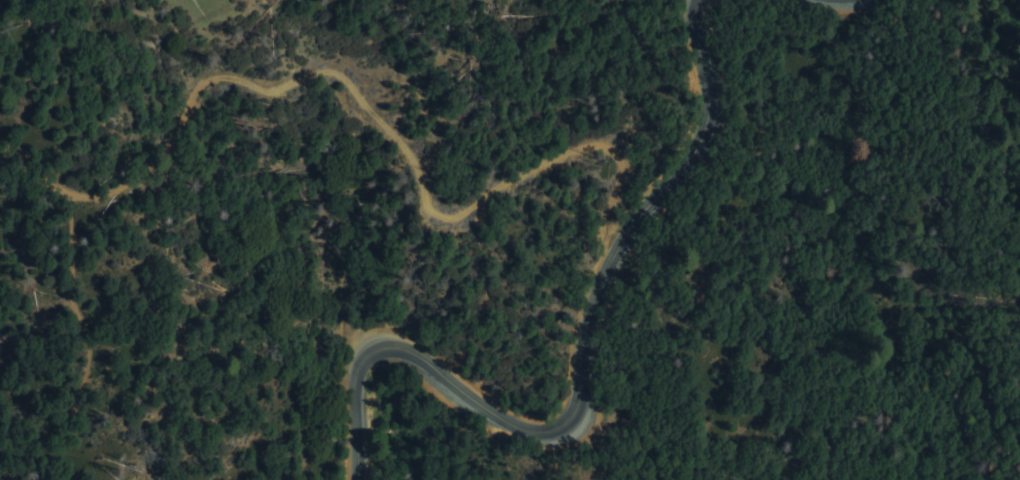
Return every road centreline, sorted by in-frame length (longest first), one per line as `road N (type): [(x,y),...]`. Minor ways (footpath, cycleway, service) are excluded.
road 1 (track): [(0,150),(42,182),(70,192),(102,190),(154,151),(195,87),(227,79),(269,90),(330,64),(345,70),(406,143),(447,216),(461,220),(563,146),(585,137),(612,145),(622,177),(607,240),(618,272)]
road 2 (secondary): [(356,479),(357,370),(385,347),(416,356),(507,423),(534,432),(554,431),(577,408),(597,315),(648,210),(704,121),(695,0)]

